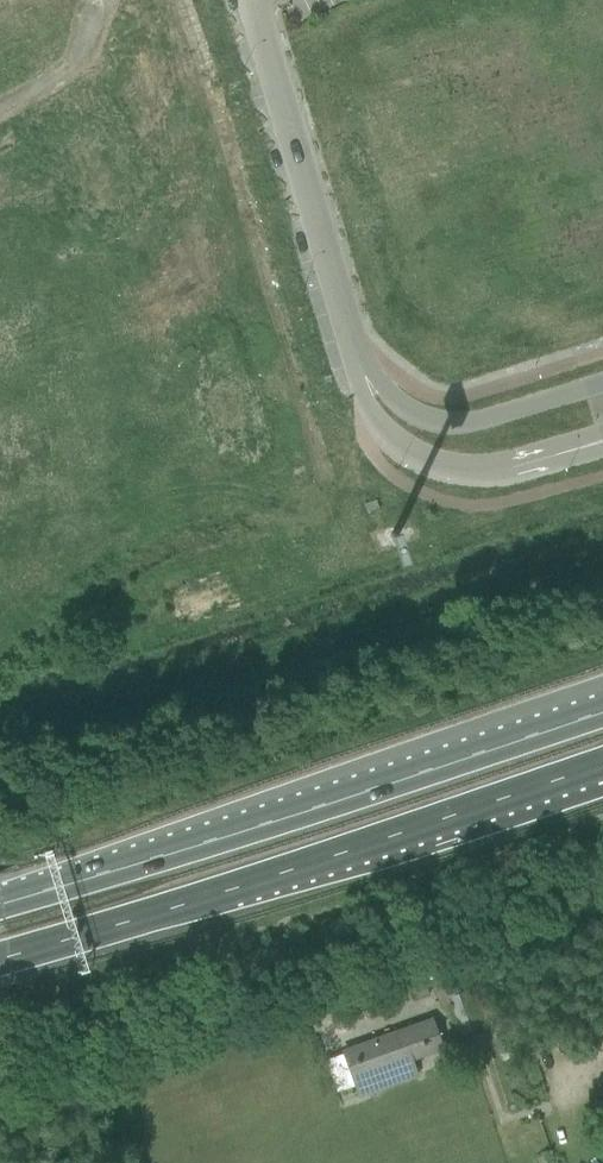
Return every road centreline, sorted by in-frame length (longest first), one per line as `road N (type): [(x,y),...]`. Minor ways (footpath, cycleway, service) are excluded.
road 1 (motorway): [(602,709),(0,905)]
road 2 (motorway): [(0,960),(602,765)]
road 3 (residential): [(357,363),(254,0)]
road 4 (residential): [(357,363),(372,422),(428,466),(487,473),(602,442)]
road 5 (residential): [(602,384),(482,421),(438,424),(405,411),(357,363)]

